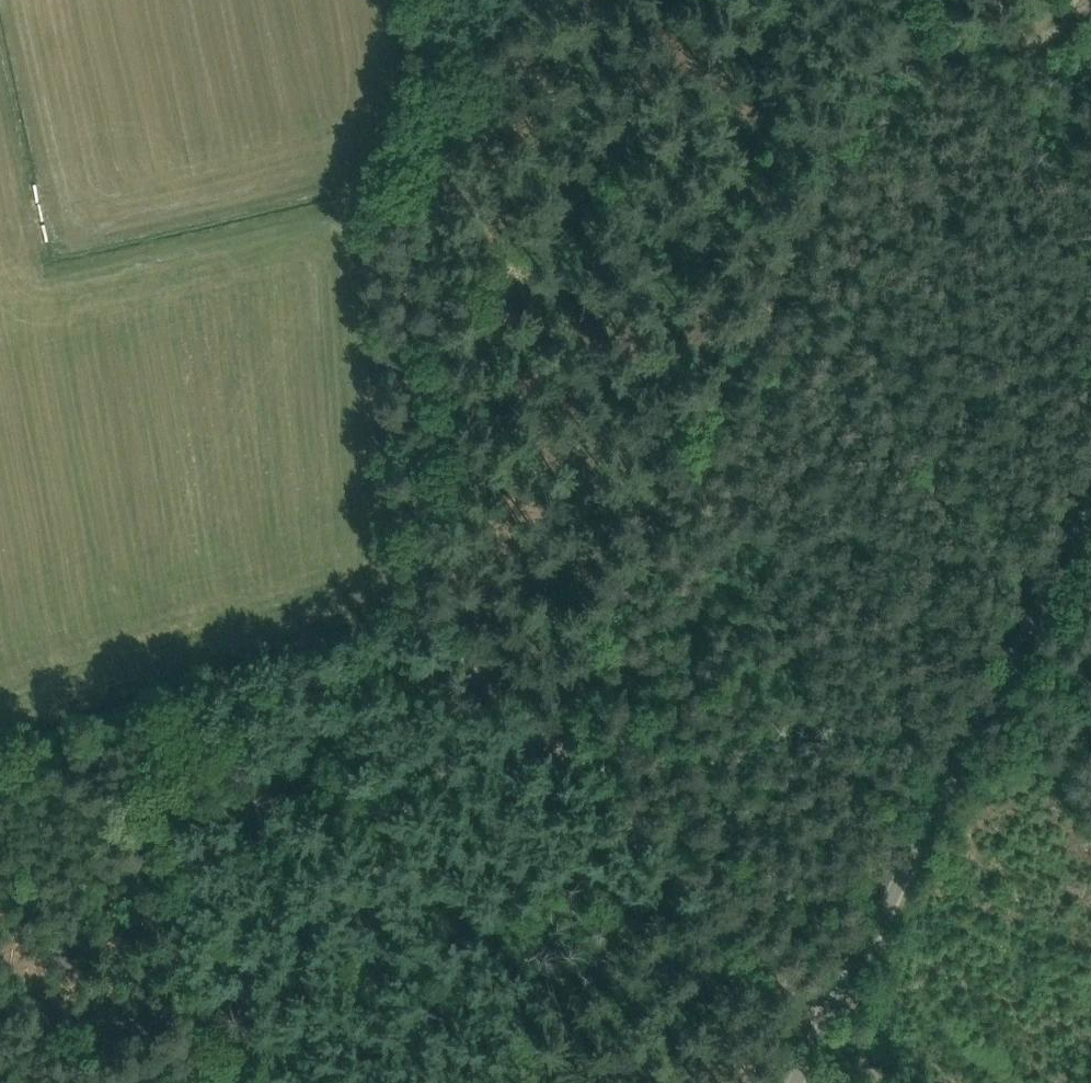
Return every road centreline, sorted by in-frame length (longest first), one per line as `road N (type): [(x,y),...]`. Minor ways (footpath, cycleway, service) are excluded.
road 1 (track): [(538,0),(448,92),(409,241),(421,558),(477,663),(551,729)]
road 2 (track): [(551,729),(911,0)]
road 3 (track): [(551,729),(211,902),(196,914),(207,981),(0,1064)]
road 4 (unclassified): [(793,1082),(1090,513)]
road 5 (track): [(551,729),(898,1082)]

